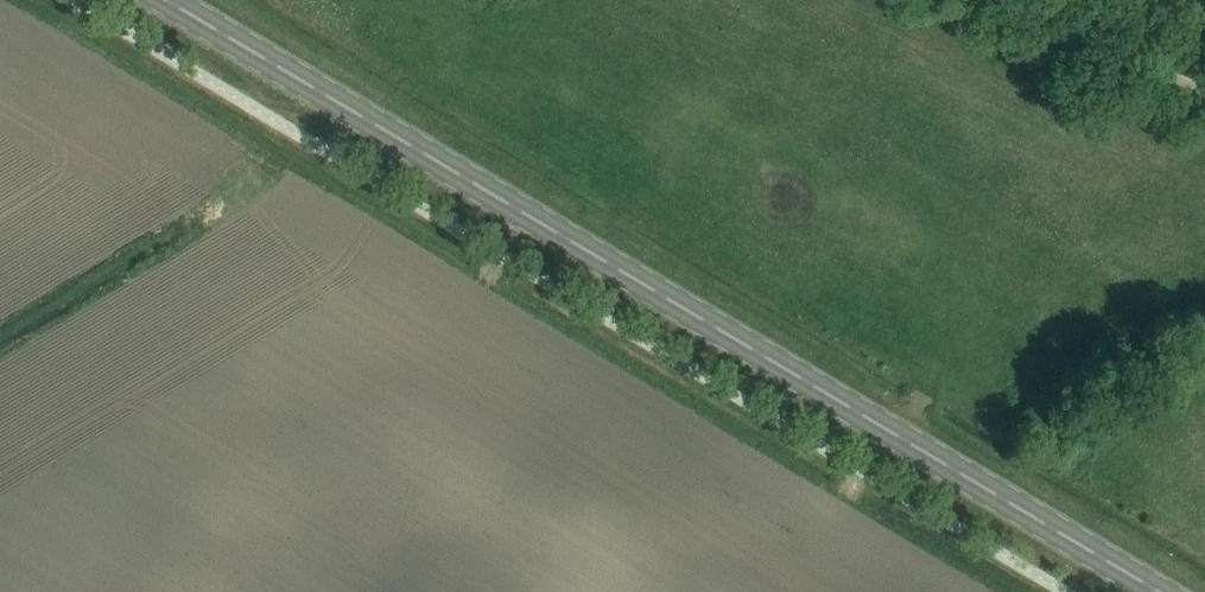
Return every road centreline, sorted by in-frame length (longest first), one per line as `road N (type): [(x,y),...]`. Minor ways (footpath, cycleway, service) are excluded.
road 1 (primary): [(1161,591),(173,0)]
road 2 (track): [(1204,84),(1014,0)]

